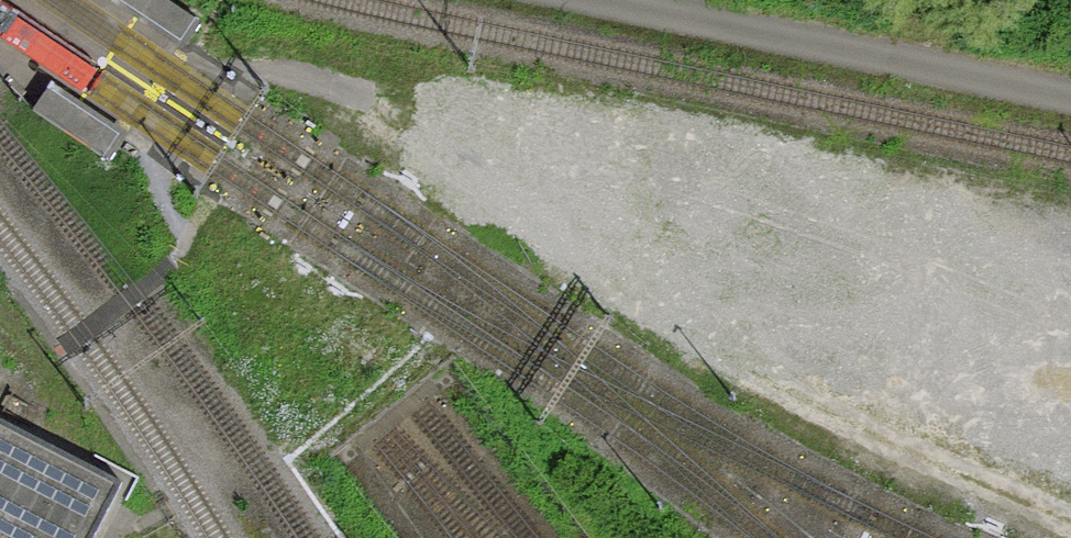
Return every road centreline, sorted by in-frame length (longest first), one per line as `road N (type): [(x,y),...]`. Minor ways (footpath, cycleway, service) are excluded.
road 1 (track): [(1070,434),(641,209),(446,125),(261,73)]
road 2 (track): [(641,209),(931,273),(1070,285)]

